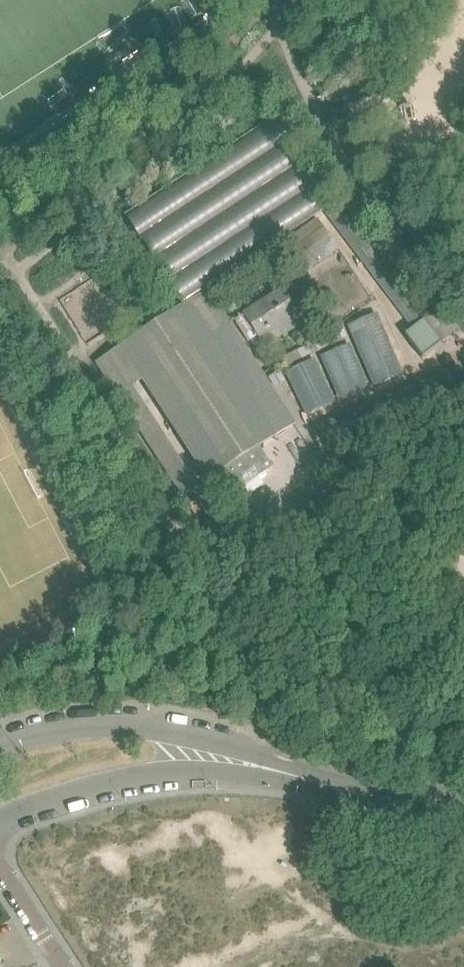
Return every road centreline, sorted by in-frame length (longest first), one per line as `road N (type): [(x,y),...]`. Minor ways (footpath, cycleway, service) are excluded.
road 1 (residential): [(257,764),(130,728),(77,726),(0,746)]
road 2 (residential): [(0,818),(129,775),(257,764)]
road 3 (residential): [(257,764),(312,781),(463,795)]

